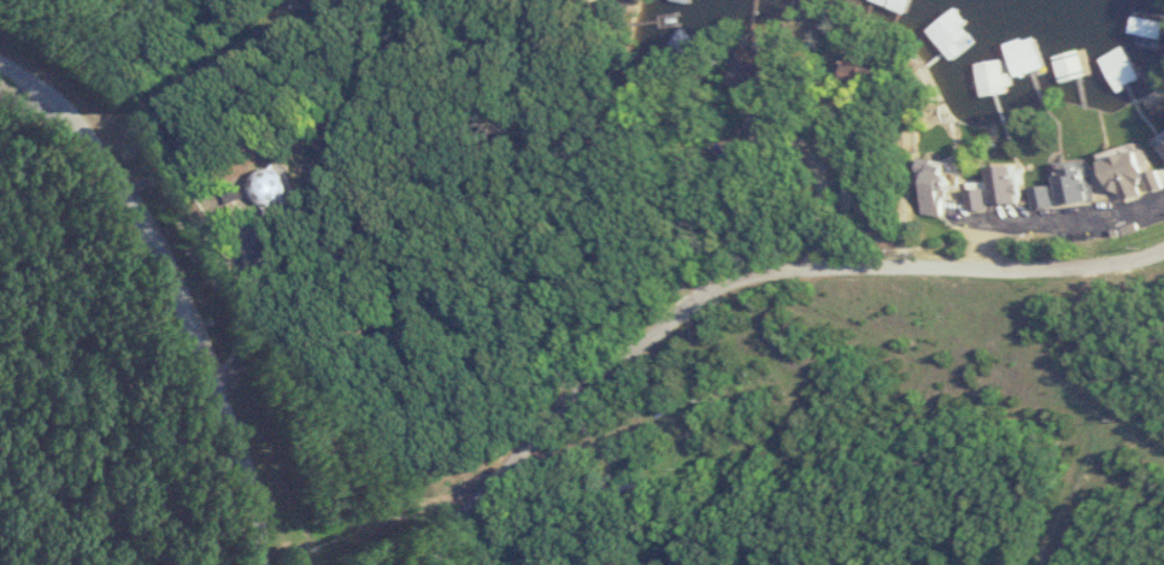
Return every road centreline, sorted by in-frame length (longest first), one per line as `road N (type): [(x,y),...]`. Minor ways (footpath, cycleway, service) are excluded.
road 1 (residential): [(1163,255),(1074,276),(799,276),(711,295),(588,395),(434,564)]
road 2 (residential): [(254,564),(243,471),(196,342),(112,173),(57,111),(35,99)]
road 3 (residential): [(1163,205),(1040,222),(975,219)]

